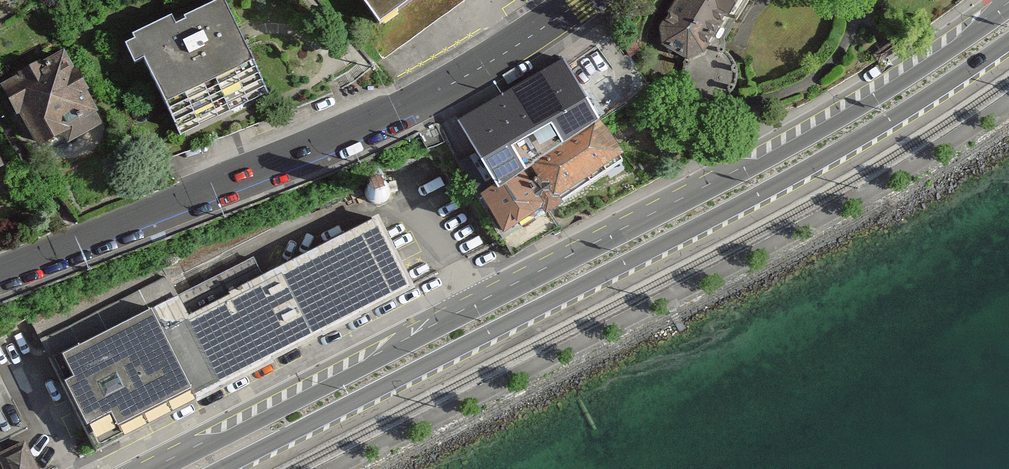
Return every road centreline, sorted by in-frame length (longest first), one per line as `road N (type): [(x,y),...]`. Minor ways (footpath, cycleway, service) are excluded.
road 1 (primary): [(1008,4),(847,113),(151,468)]
road 2 (primary): [(219,468),(769,187),(1008,41)]
road 3 (tertiary): [(0,269),(390,111),(469,73),(581,0)]

